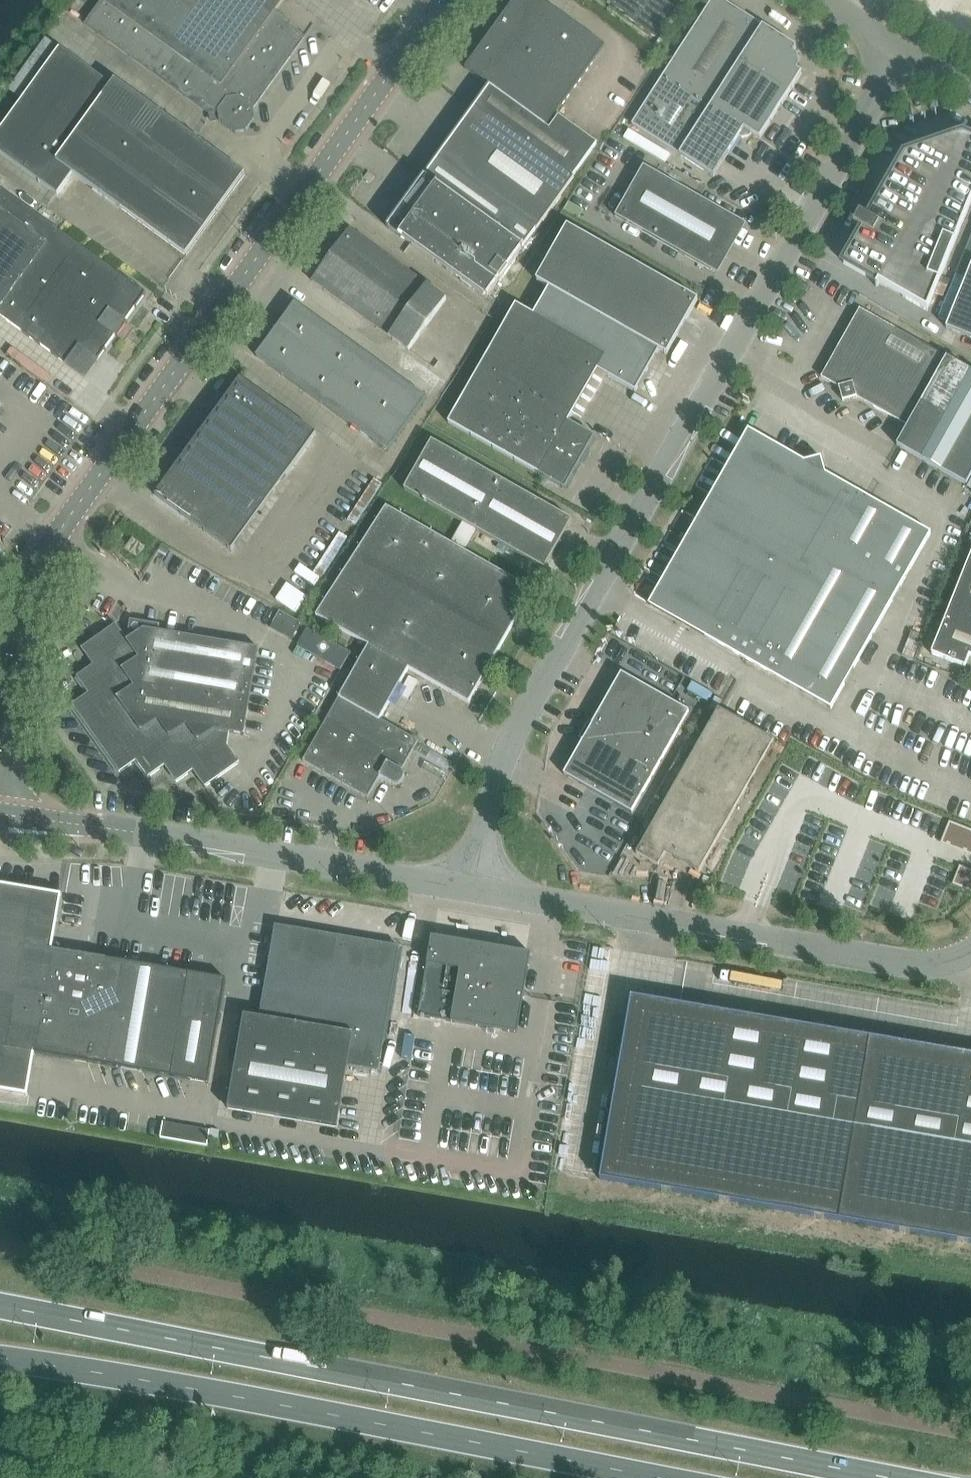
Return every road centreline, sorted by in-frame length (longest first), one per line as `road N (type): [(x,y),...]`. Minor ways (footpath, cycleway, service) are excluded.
road 1 (unclassified): [(481,890),(500,770),(513,739),(898,51)]
road 2 (trunk): [(887,1477),(0,1308)]
road 3 (unclassified): [(0,711),(15,622),(56,539),(444,0)]
road 4 (trunk): [(0,1358),(658,1477)]
road 5 (unclassified): [(481,890),(925,965),(970,956)]
road 6 (unclassified): [(71,825),(481,890)]

